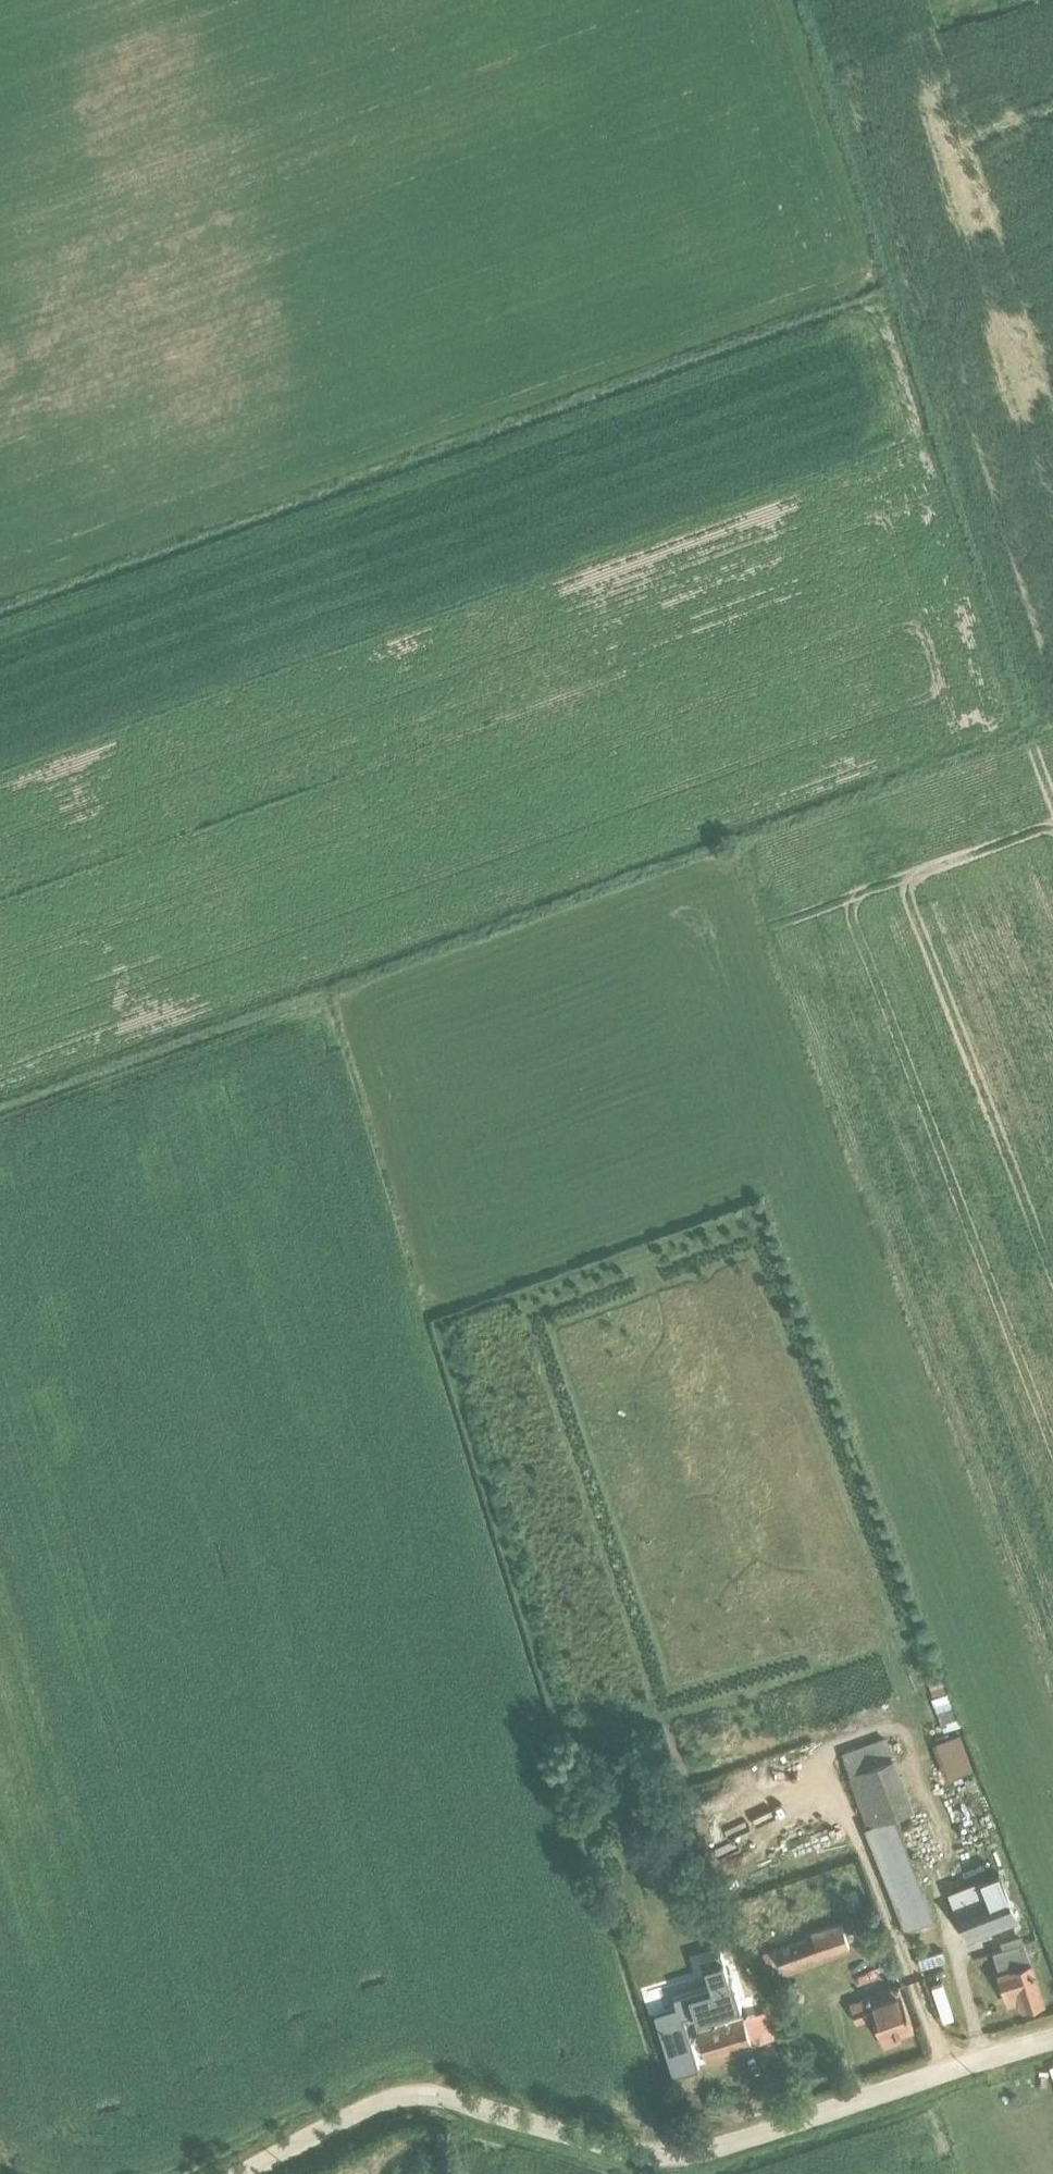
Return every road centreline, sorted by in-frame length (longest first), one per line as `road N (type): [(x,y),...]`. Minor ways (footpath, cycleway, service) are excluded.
road 1 (tertiary): [(1052,2038),(675,2161),(602,2148),(421,2092),(378,2102),(248,2173)]

